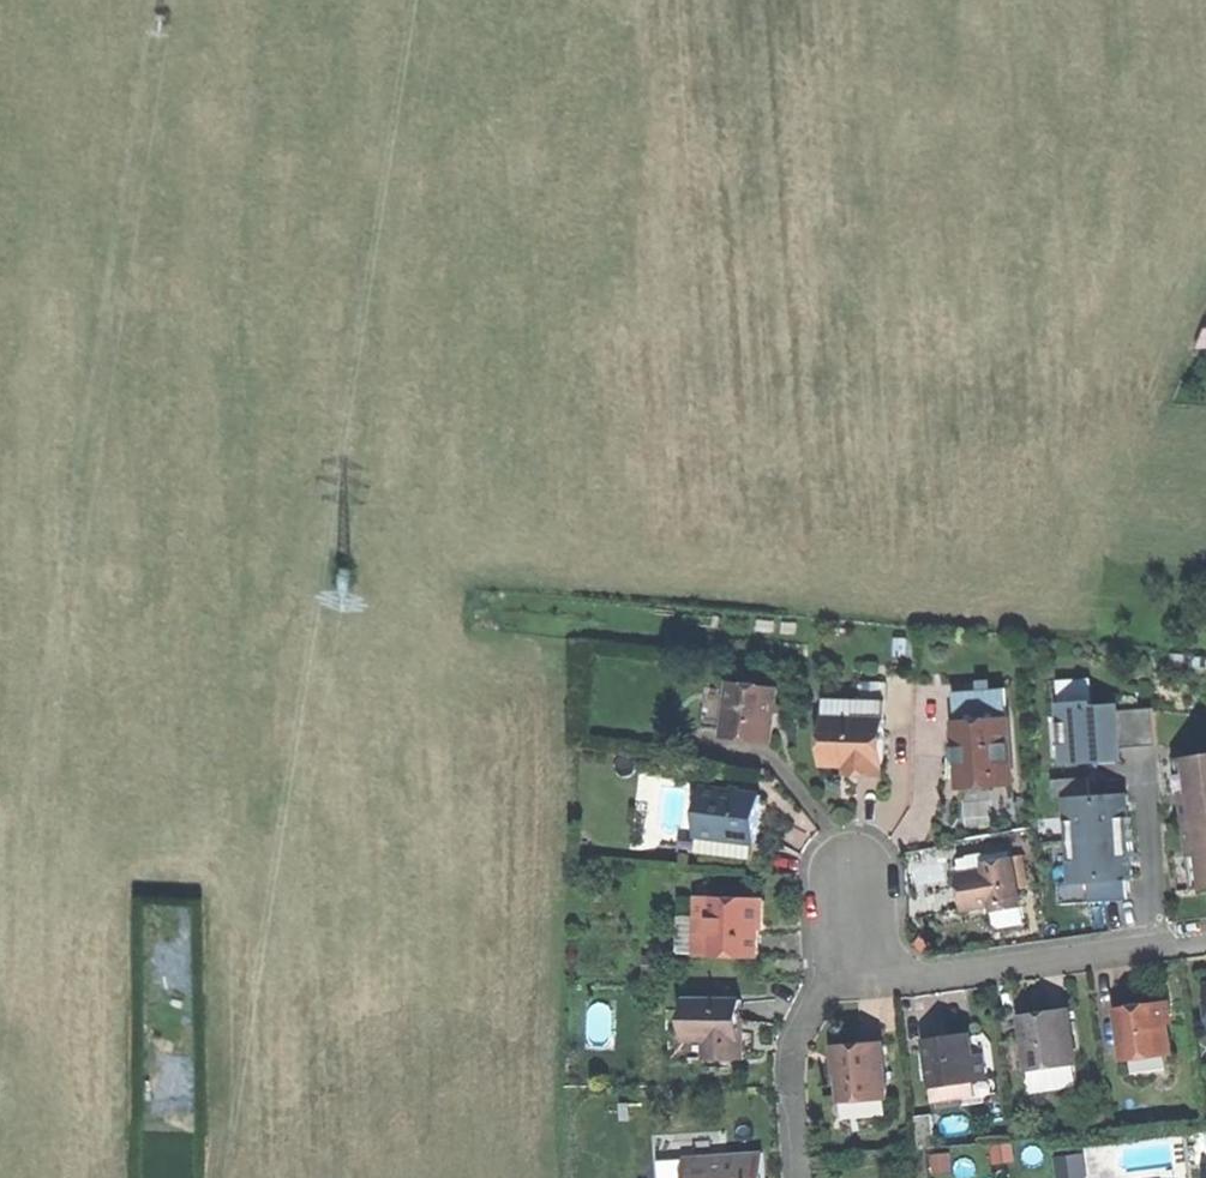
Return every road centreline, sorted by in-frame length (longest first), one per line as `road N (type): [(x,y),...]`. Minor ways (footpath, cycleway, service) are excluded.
road 1 (residential): [(1205,936),(867,978)]

